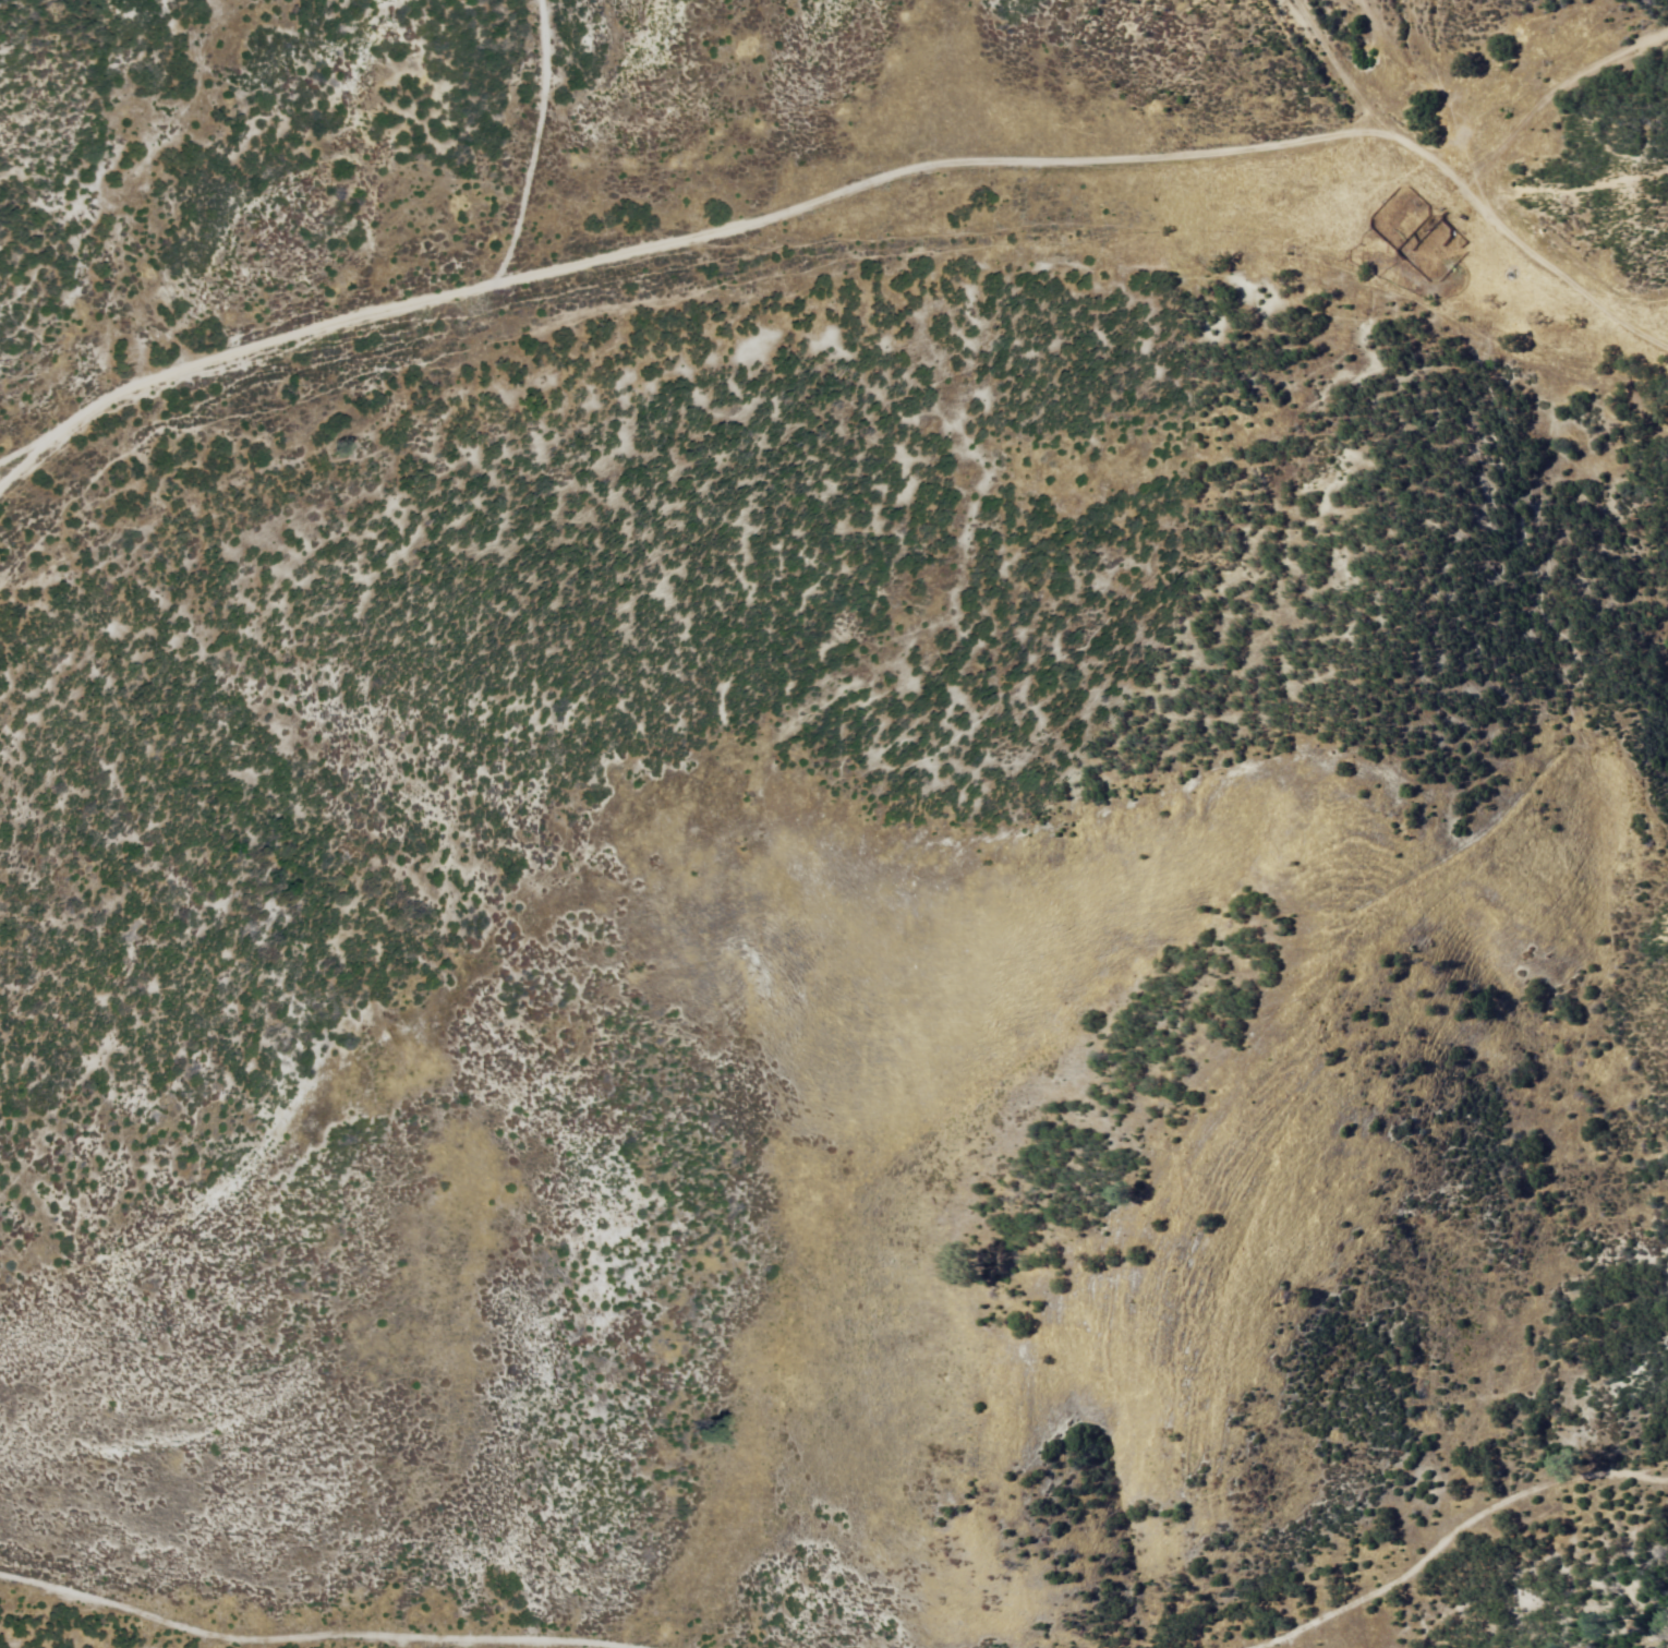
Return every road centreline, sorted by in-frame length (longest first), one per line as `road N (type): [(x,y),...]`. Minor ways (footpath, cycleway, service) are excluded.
road 1 (residential): [(1379,116),(939,207),(424,260),(132,346),(0,435)]
road 2 (residential): [(1667,197),(1504,239),(1431,156),(1379,116),(1328,47),(1317,0)]
road 3 (residential): [(1272,1647),(1479,1547),(1510,1502),(1568,1449),(1667,1446)]
road 4 (residential): [(1667,8),(1534,41),(1448,121),(1431,156)]
road 5 (residential): [(0,1587),(92,1616),(285,1647)]
road 6 (residential): [(492,0),(452,116),(424,260)]
road 7 (residential): [(1504,239),(1667,351)]

